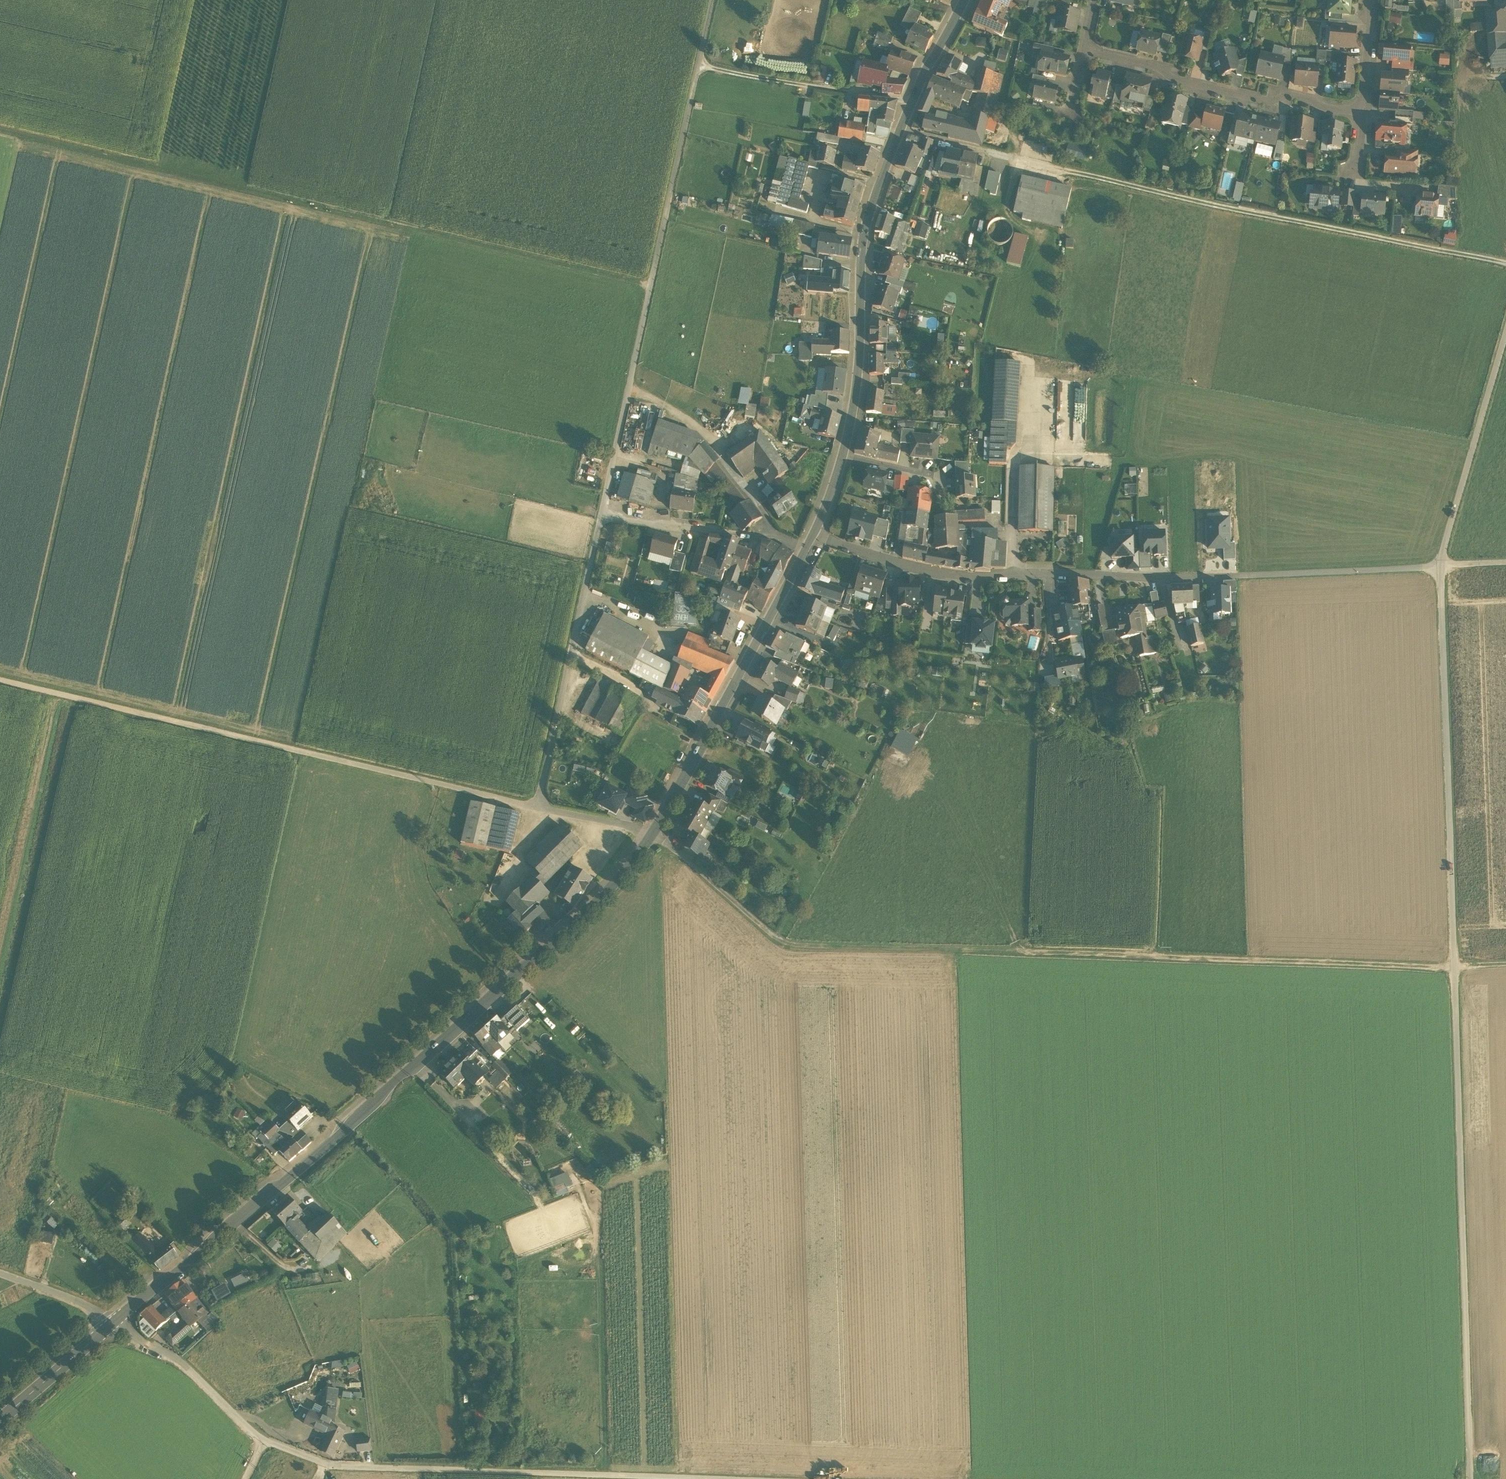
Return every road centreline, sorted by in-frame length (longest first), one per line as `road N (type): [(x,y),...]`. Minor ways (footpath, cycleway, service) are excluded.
road 1 (tertiary): [(116,1319),(395,1089),(630,870),(804,550)]
road 2 (track): [(536,808),(650,835),(786,944),(1505,965)]
road 3 (unclassified): [(1471,1478),(1438,566)]
road 4 (track): [(536,808),(712,0)]
road 5 (track): [(650,286),(0,131)]
road 6 (unclassified): [(1438,566),(1161,580),(974,577),(926,571),(813,533)]
road 7 (track): [(1505,263),(1224,207),(899,129)]
road 8 (tertiary): [(813,533),(855,401),(865,224),(912,102),(965,0)]
road 9 (track): [(0,680),(536,808)]
road 10 (track): [(386,1467),(745,1478)]
road 11 (residential): [(116,1319),(264,1442),(331,1465),(386,1467)]
road 12 (residential): [(1362,116),(1163,80),(1151,67),(1084,52)]
road 13 (unclassified): [(1438,566),(1505,331)]
road 14 (track): [(698,67),(912,102)]
road 15 (residential): [(804,550),(782,540),(600,518)]
road 16 (tertiary): [(0,1419),(116,1319)]
road 17 (residential): [(0,1274),(116,1319)]

